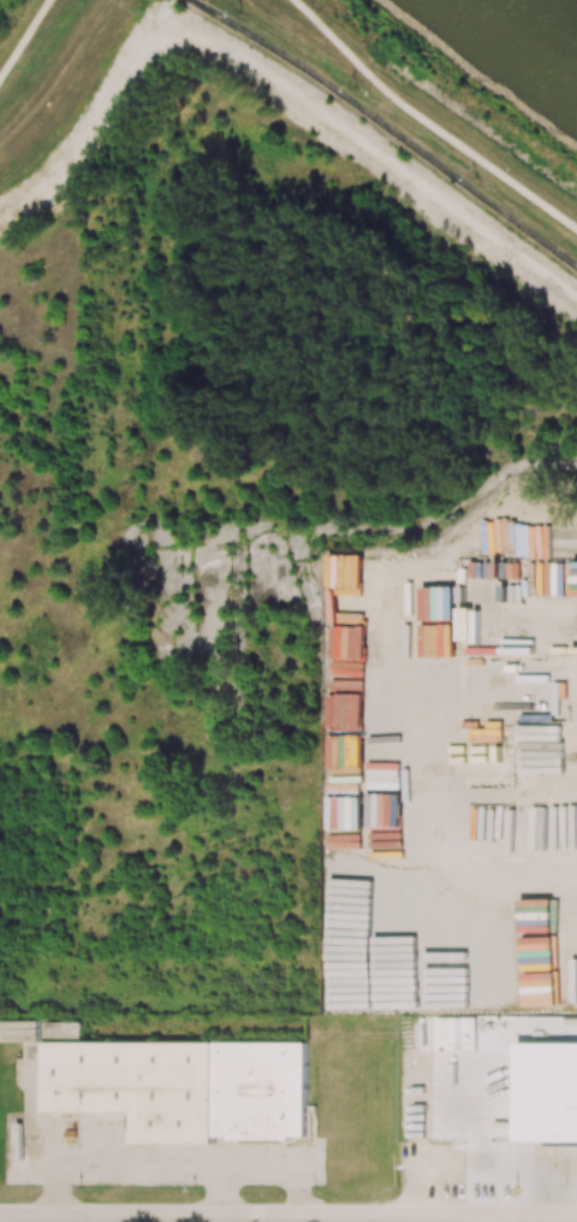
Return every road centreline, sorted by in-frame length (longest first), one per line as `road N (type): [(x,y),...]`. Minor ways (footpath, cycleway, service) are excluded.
road 1 (tertiary): [(576,1218),(0,1217)]

